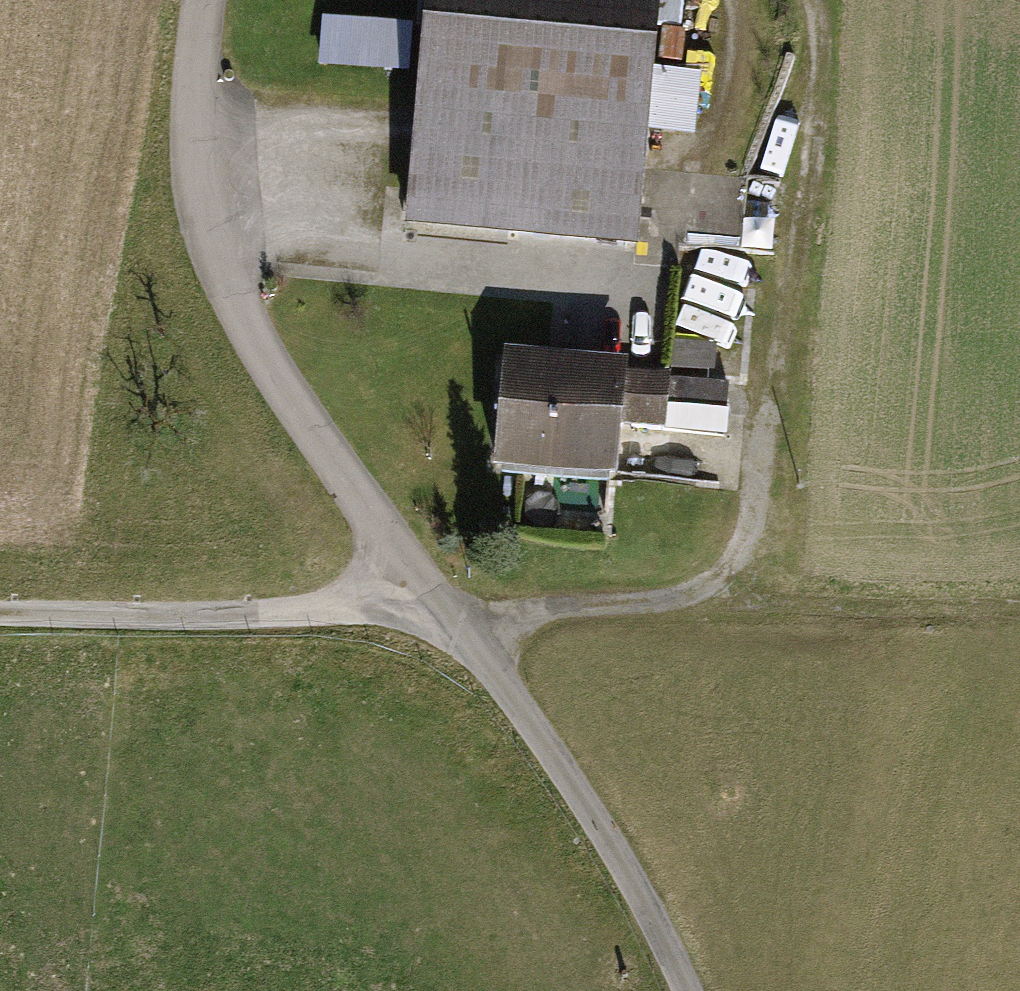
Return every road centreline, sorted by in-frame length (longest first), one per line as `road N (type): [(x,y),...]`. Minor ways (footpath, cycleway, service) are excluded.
road 1 (track): [(803,0),(750,527),(720,595),(385,606),(0,604)]
road 2 (unclassified): [(212,242),(291,407),(430,605),(567,769),(687,990)]
road 3 (residential): [(212,242),(643,288)]
road 4 (unclassified): [(212,0),(212,242)]

